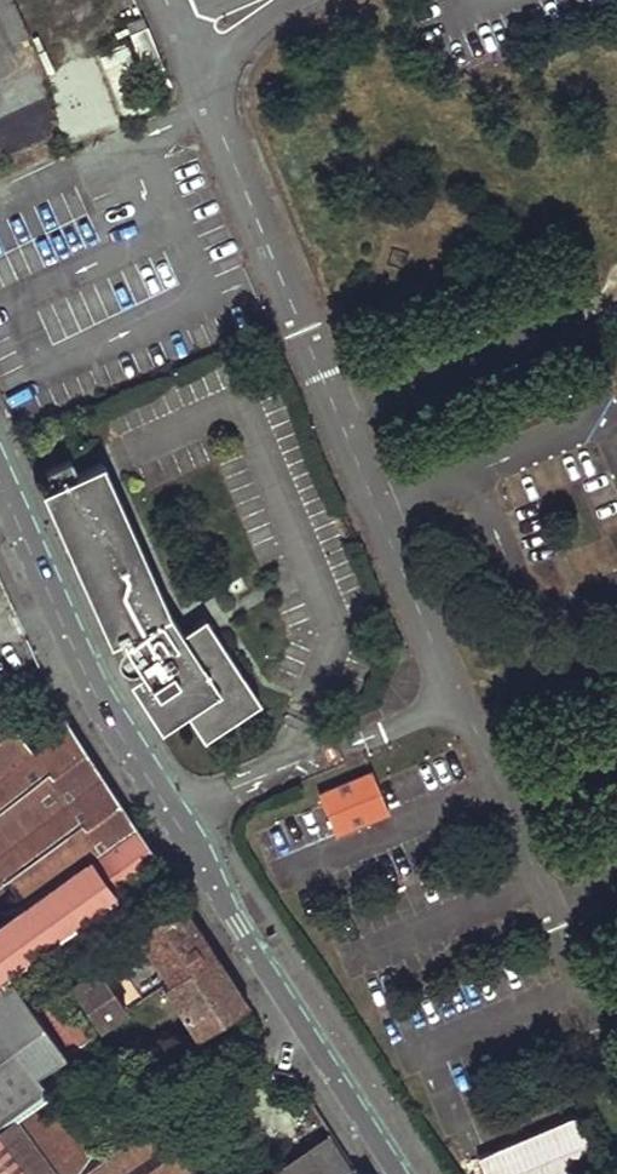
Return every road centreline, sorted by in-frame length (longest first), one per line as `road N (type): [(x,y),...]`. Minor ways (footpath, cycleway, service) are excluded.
road 1 (unclassified): [(400,1173),(103,706),(0,479)]

